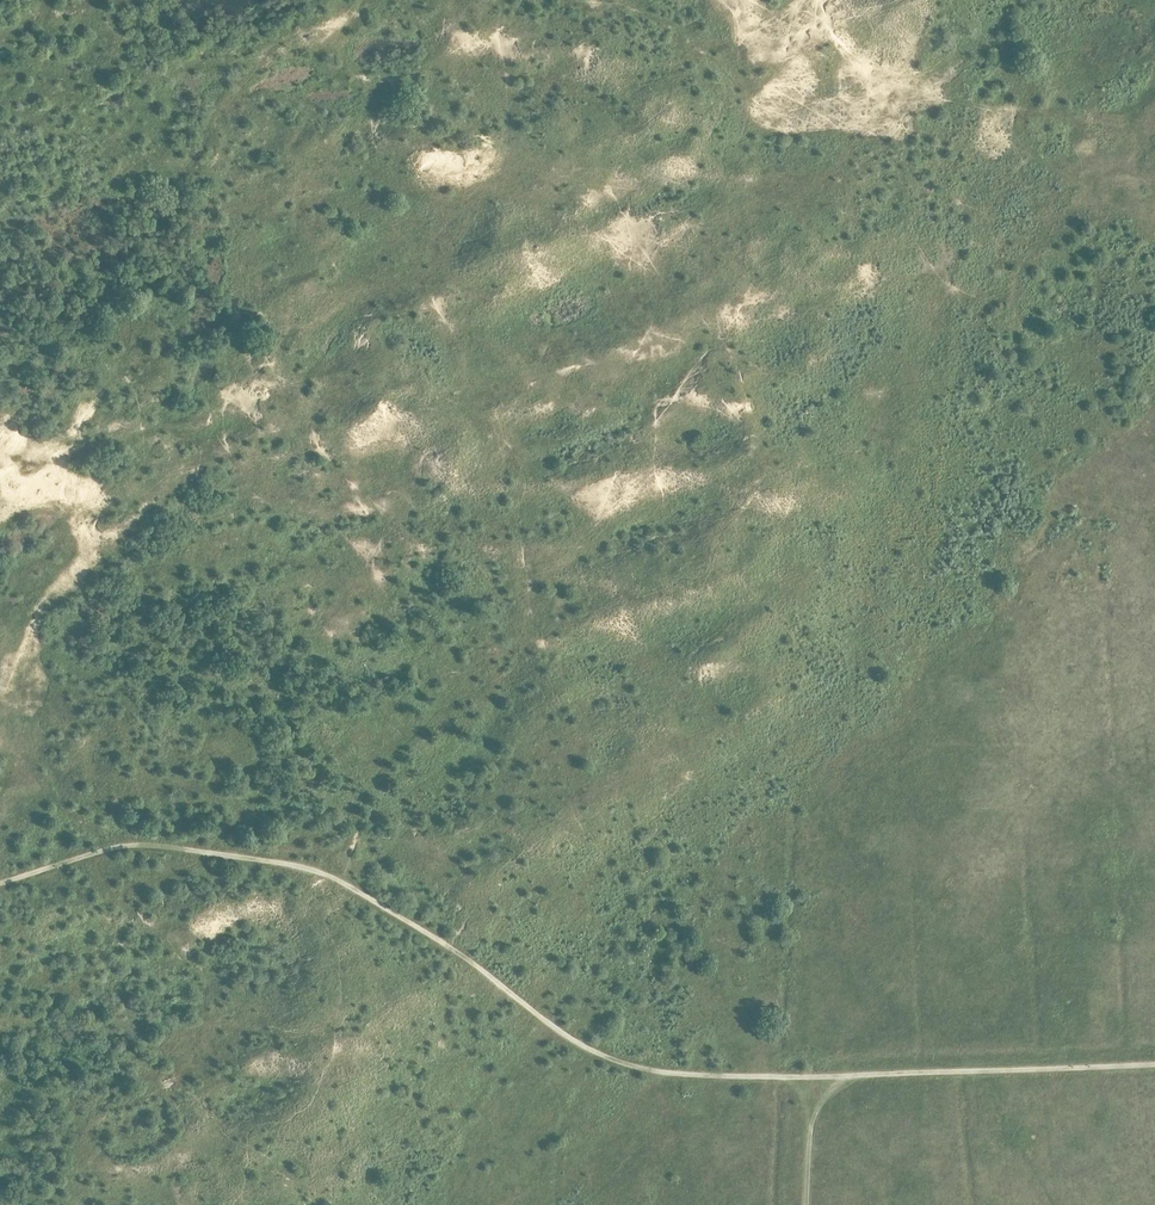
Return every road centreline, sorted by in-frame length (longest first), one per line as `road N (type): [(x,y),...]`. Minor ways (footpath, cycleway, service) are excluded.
road 1 (track): [(848,1075),(694,1074),(615,1060),(579,1045),(461,953),(358,891),(292,865),(133,844),(0,883)]
road 2 (track): [(848,1075),(1154,1064)]
road 3 (track): [(806,1204),(816,1110),(848,1075)]

